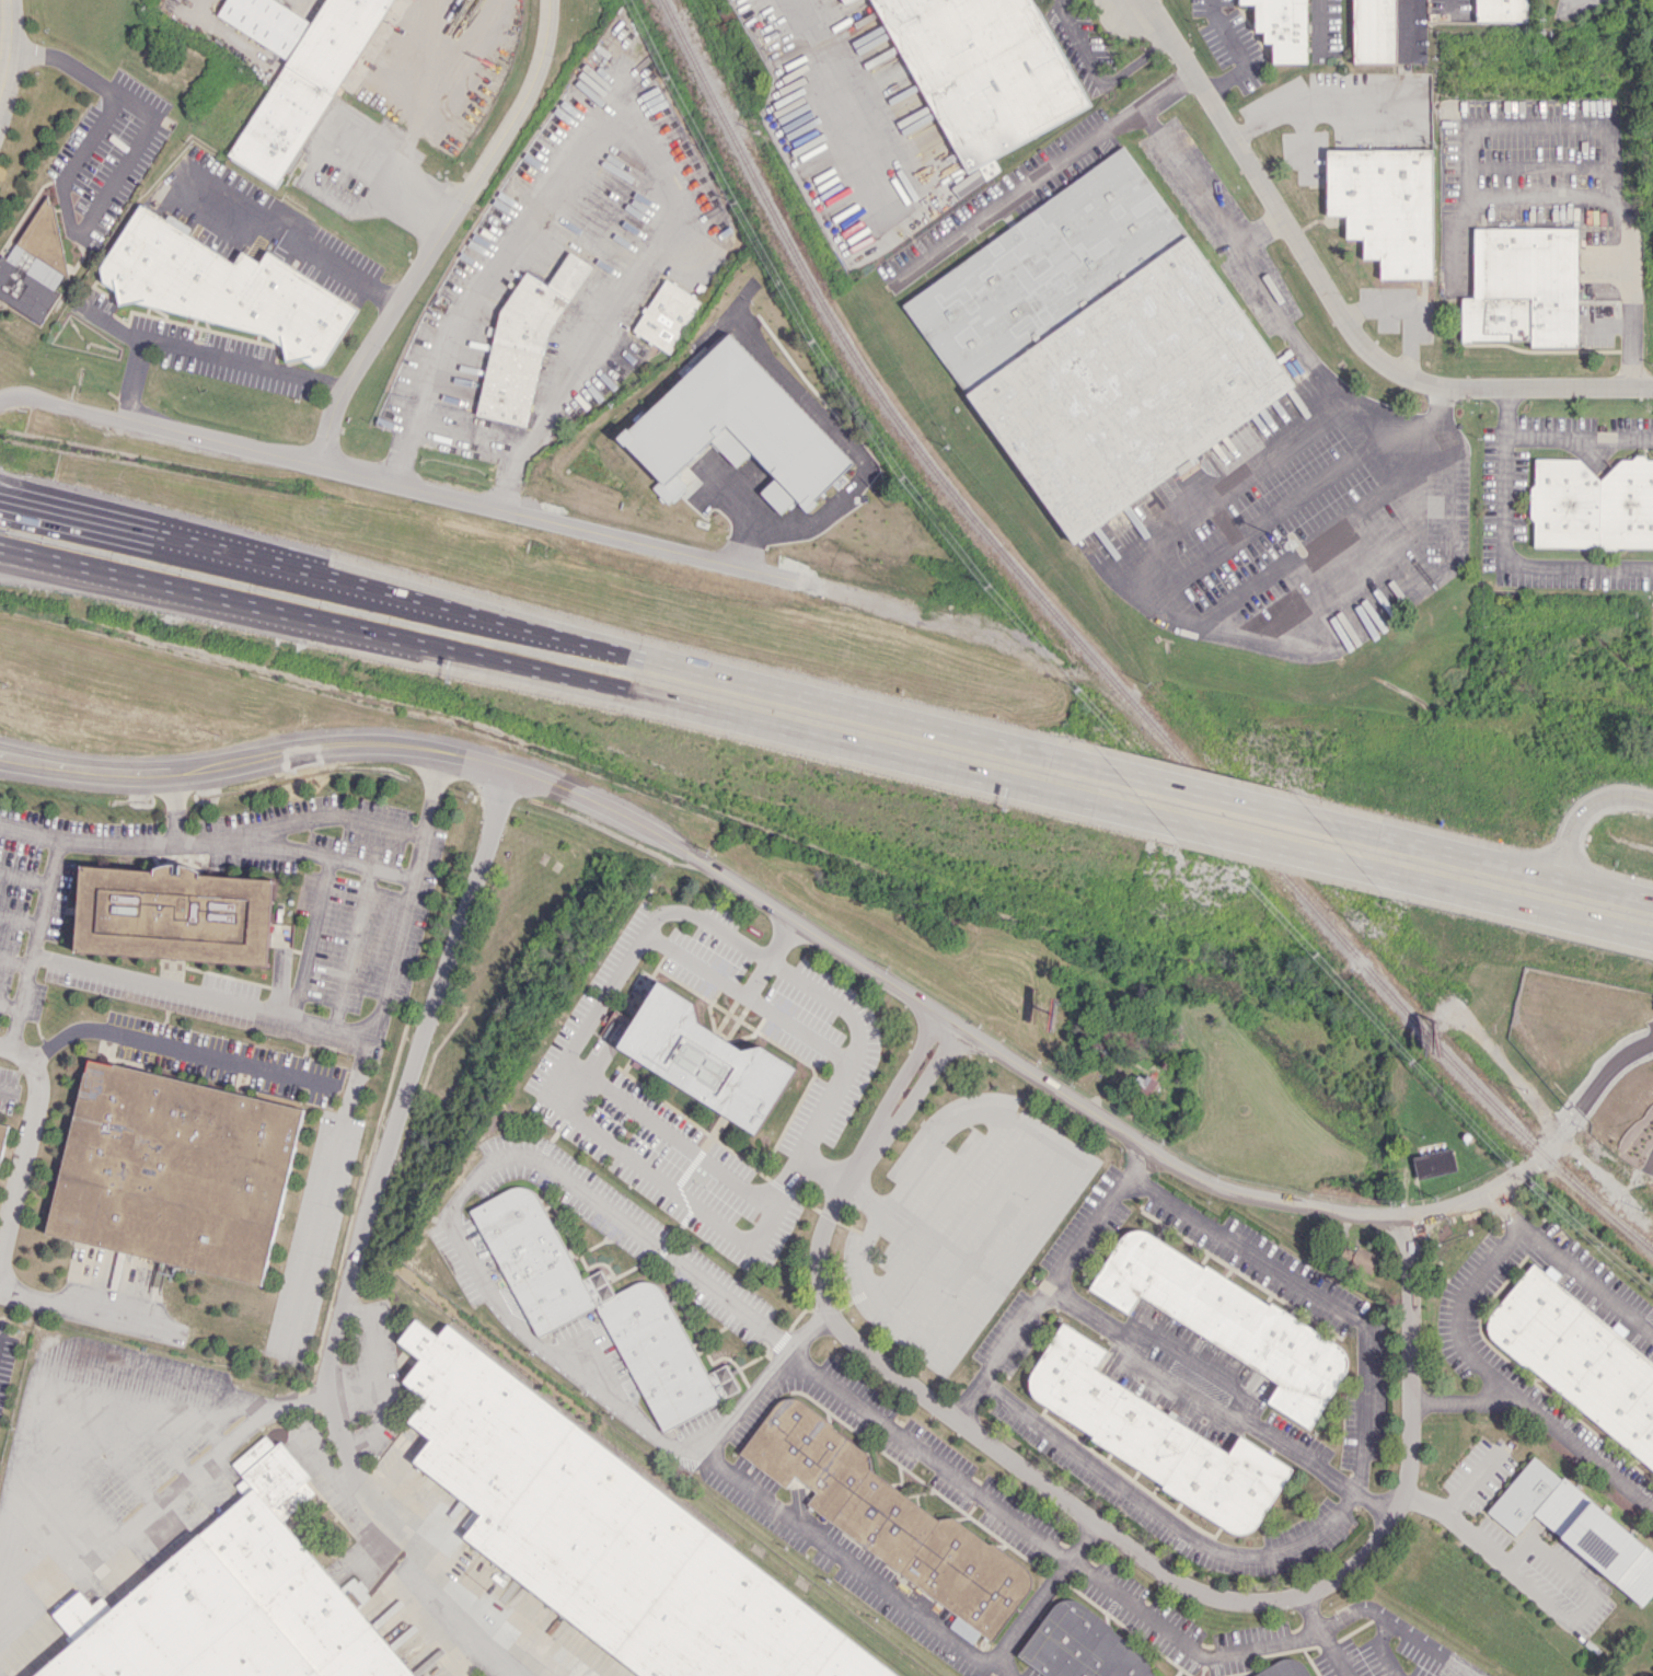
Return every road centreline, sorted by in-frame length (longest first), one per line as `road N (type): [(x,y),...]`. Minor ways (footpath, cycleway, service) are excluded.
road 1 (residential): [(1554,1144),(1478,1197),(1410,1218),(1233,1191),(1156,1154),(791,915),(582,796),(436,749),(355,741),(173,772),(106,772),(0,756)]
road 2 (trunk): [(0,557),(1159,818)]
road 3 (trunk): [(1107,765),(0,497)]
road 4 (residential): [(848,1179),(819,1255),(833,1319),(1063,1500),(1188,1587),(1228,1602),(1311,1591),(1346,1571),(1403,1496),(1410,1218)]
road 5 (residential): [(761,574),(27,395),(0,400)]
road 6 (residential): [(510,771),(388,1131),(325,1359),(326,1396),(355,1481)]
road 7 (residential): [(1652,391),(1438,385),(1408,377),(1356,344),(1137,0)]
road 8 (residential): [(319,462),(347,384),(531,90),(547,0)]
road 9 (trunk): [(1652,900),(1316,812)]
road 10 (trunk): [(1354,862),(1652,933)]
road 11 (trunk): [(1316,812),(1107,765)]
road 12 (trunk): [(1159,818),(1354,862)]
road 13 (residential): [(938,1012),(848,1179)]
road 14 (residential): [(848,1179),(959,1026)]
road 15 (residential): [(1551,872),(1600,809),(1629,795),(1652,801)]

